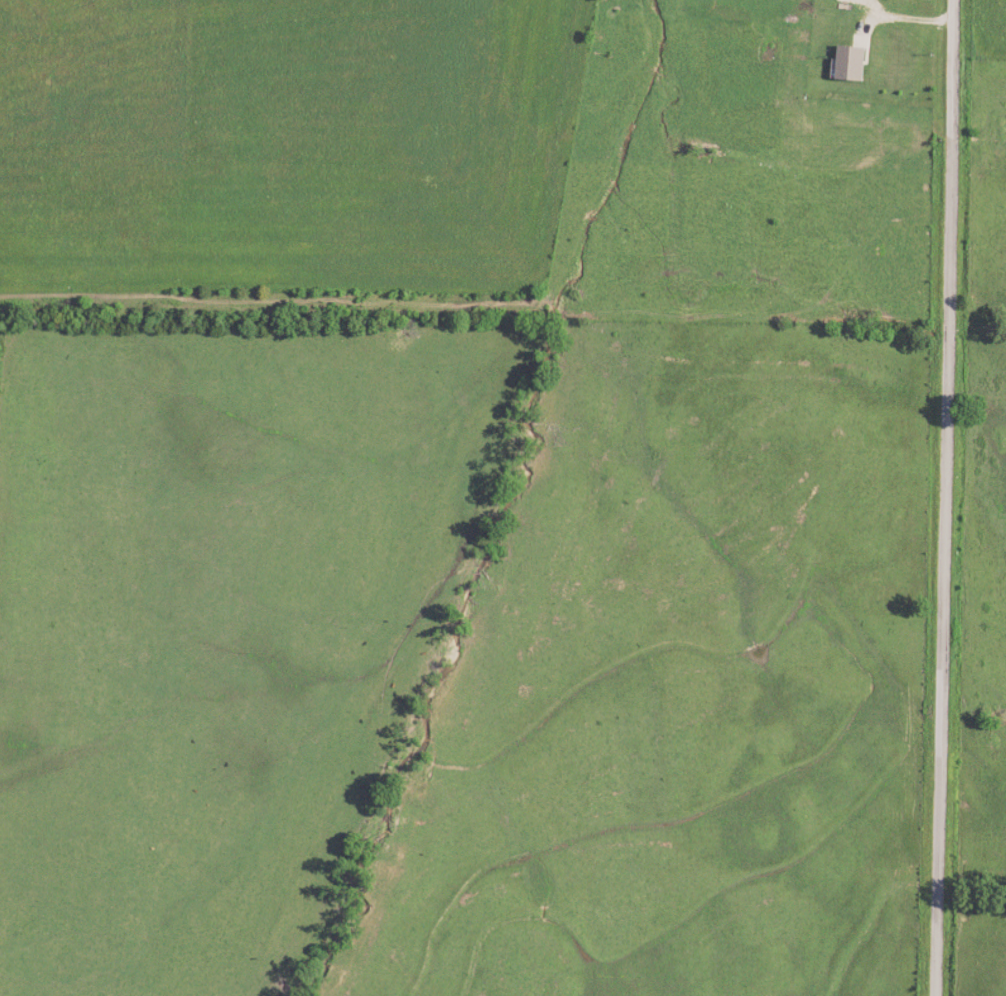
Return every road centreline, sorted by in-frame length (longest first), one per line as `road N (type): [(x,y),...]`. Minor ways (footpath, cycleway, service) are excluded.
road 1 (residential): [(950,0),(937,995)]

